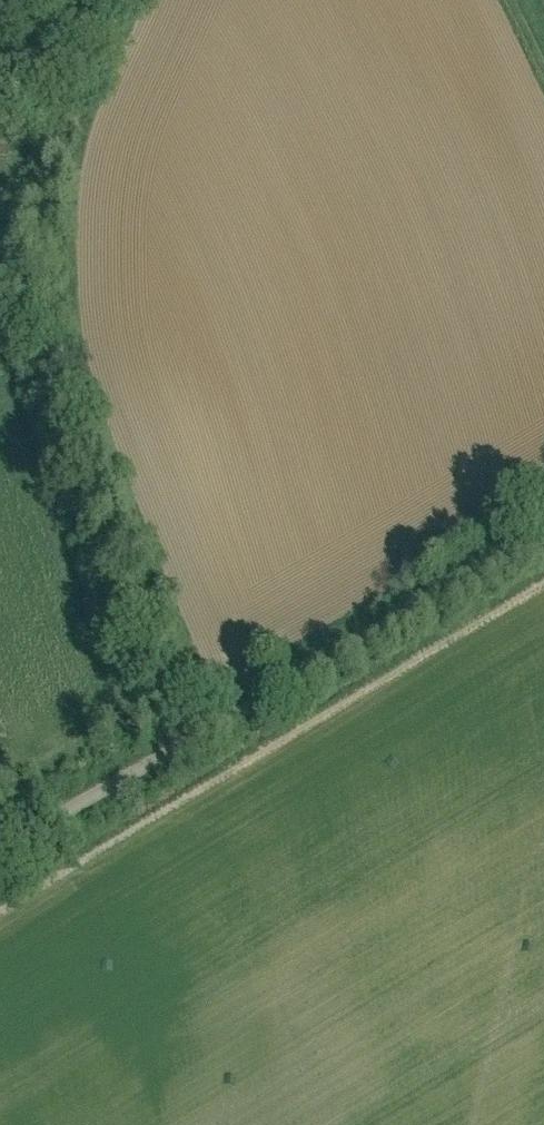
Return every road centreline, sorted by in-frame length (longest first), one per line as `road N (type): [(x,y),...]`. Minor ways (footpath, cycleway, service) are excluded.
road 1 (residential): [(543,518),(385,601),(0,838)]

